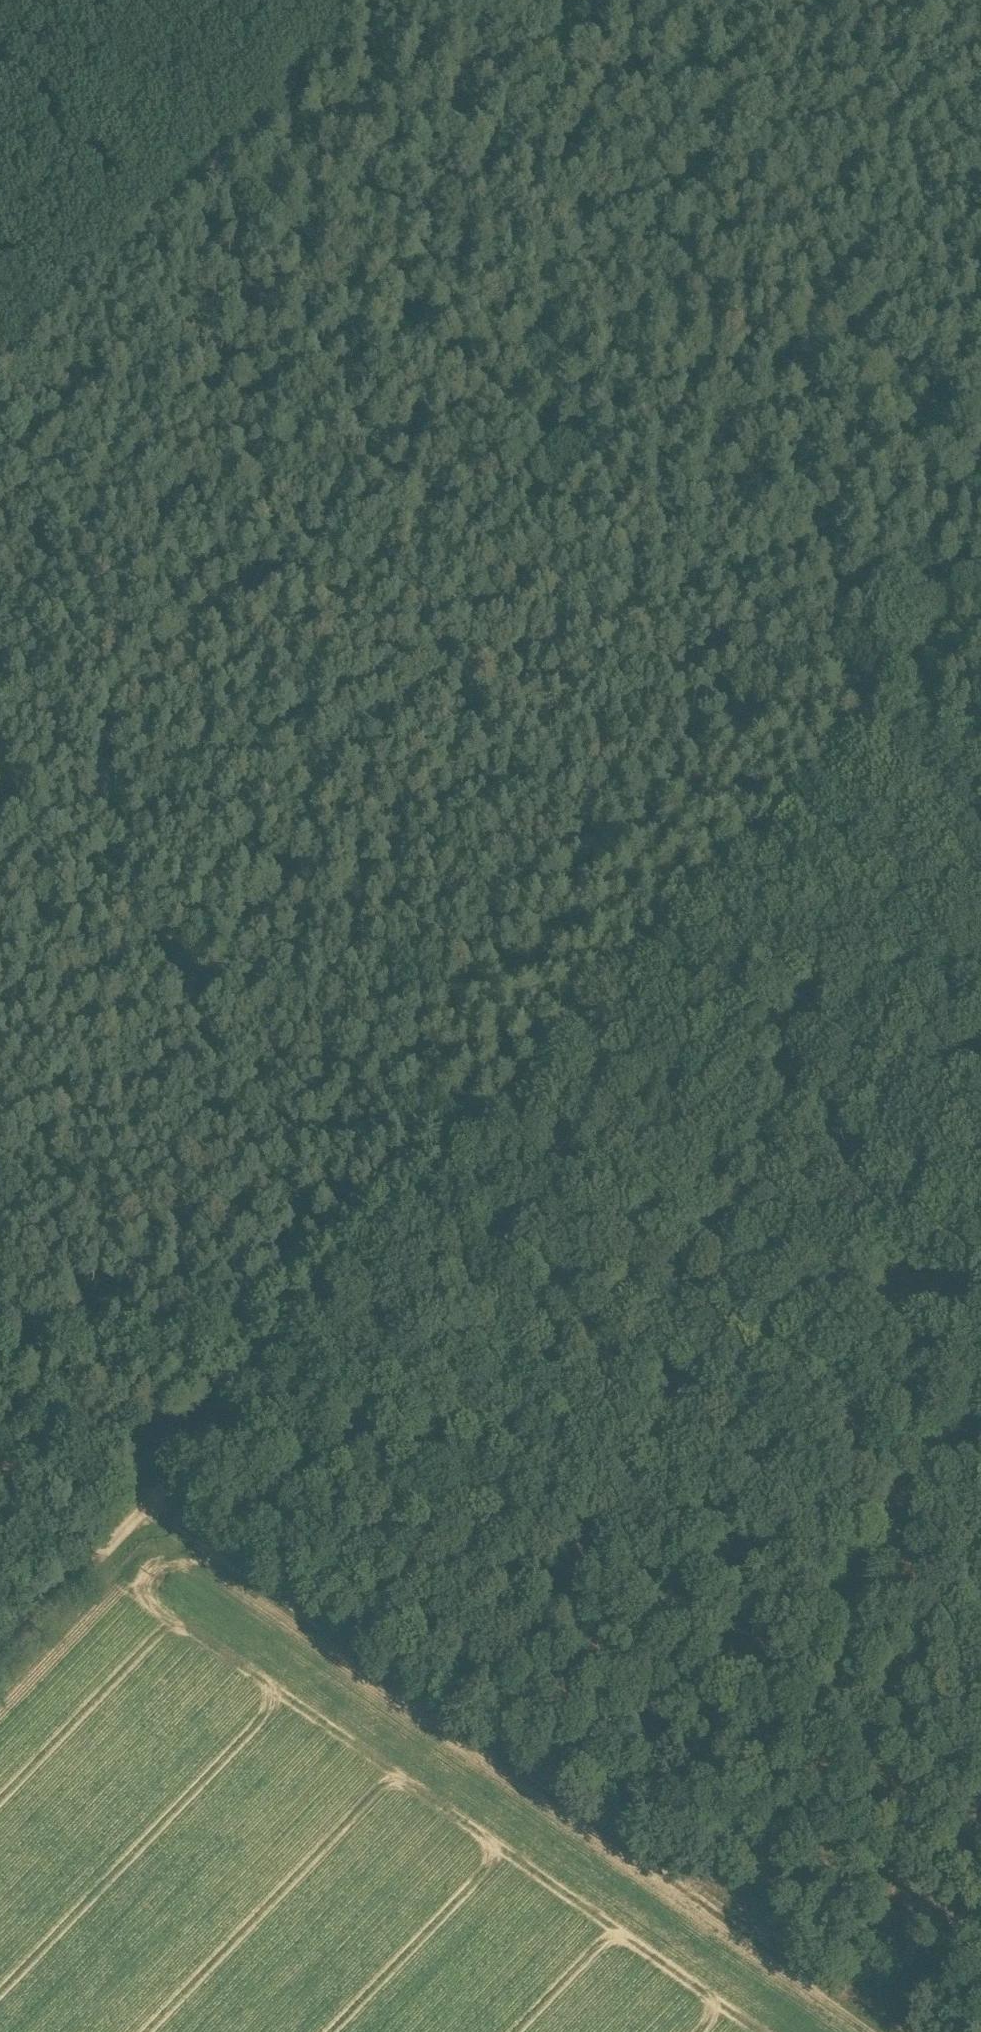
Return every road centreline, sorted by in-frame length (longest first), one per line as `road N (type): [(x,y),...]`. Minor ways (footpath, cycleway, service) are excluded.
road 1 (track): [(148,1499),(884,711)]
road 2 (track): [(898,2031),(148,1499)]
road 3 (track): [(877,706),(201,195)]
road 4 (track): [(395,0),(201,195)]
road 5 (track): [(201,195),(0,44)]
road 6 (track): [(0,1662),(148,1499)]
road 7 (track): [(884,711),(980,784)]

